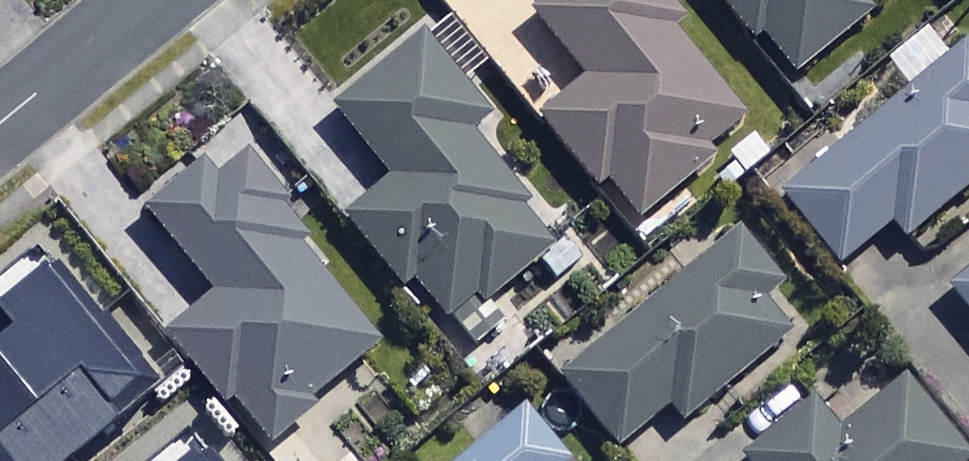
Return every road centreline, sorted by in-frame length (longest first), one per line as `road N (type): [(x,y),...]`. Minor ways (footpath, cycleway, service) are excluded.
road 1 (residential): [(139,0),(0,122)]

